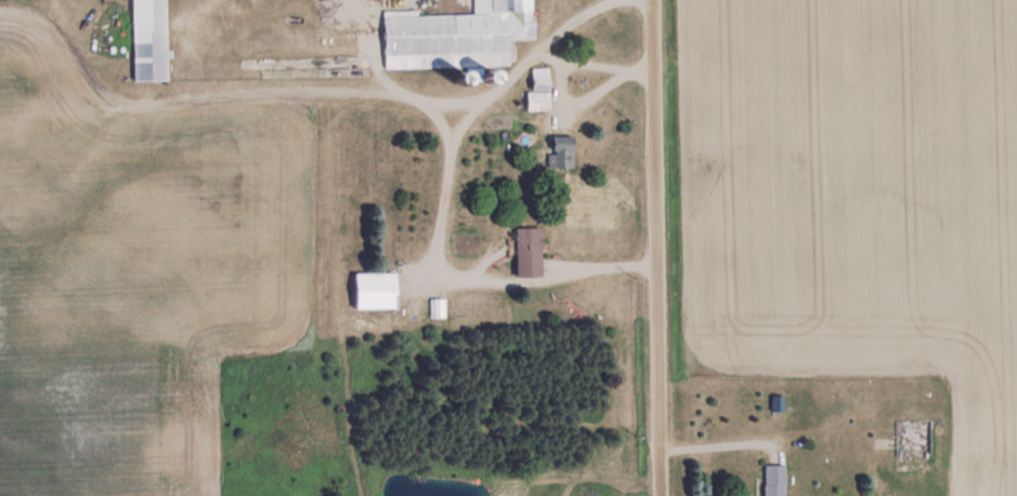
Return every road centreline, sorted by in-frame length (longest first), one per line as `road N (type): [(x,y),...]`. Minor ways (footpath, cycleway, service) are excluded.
road 1 (residential): [(667,495),(659,0)]

